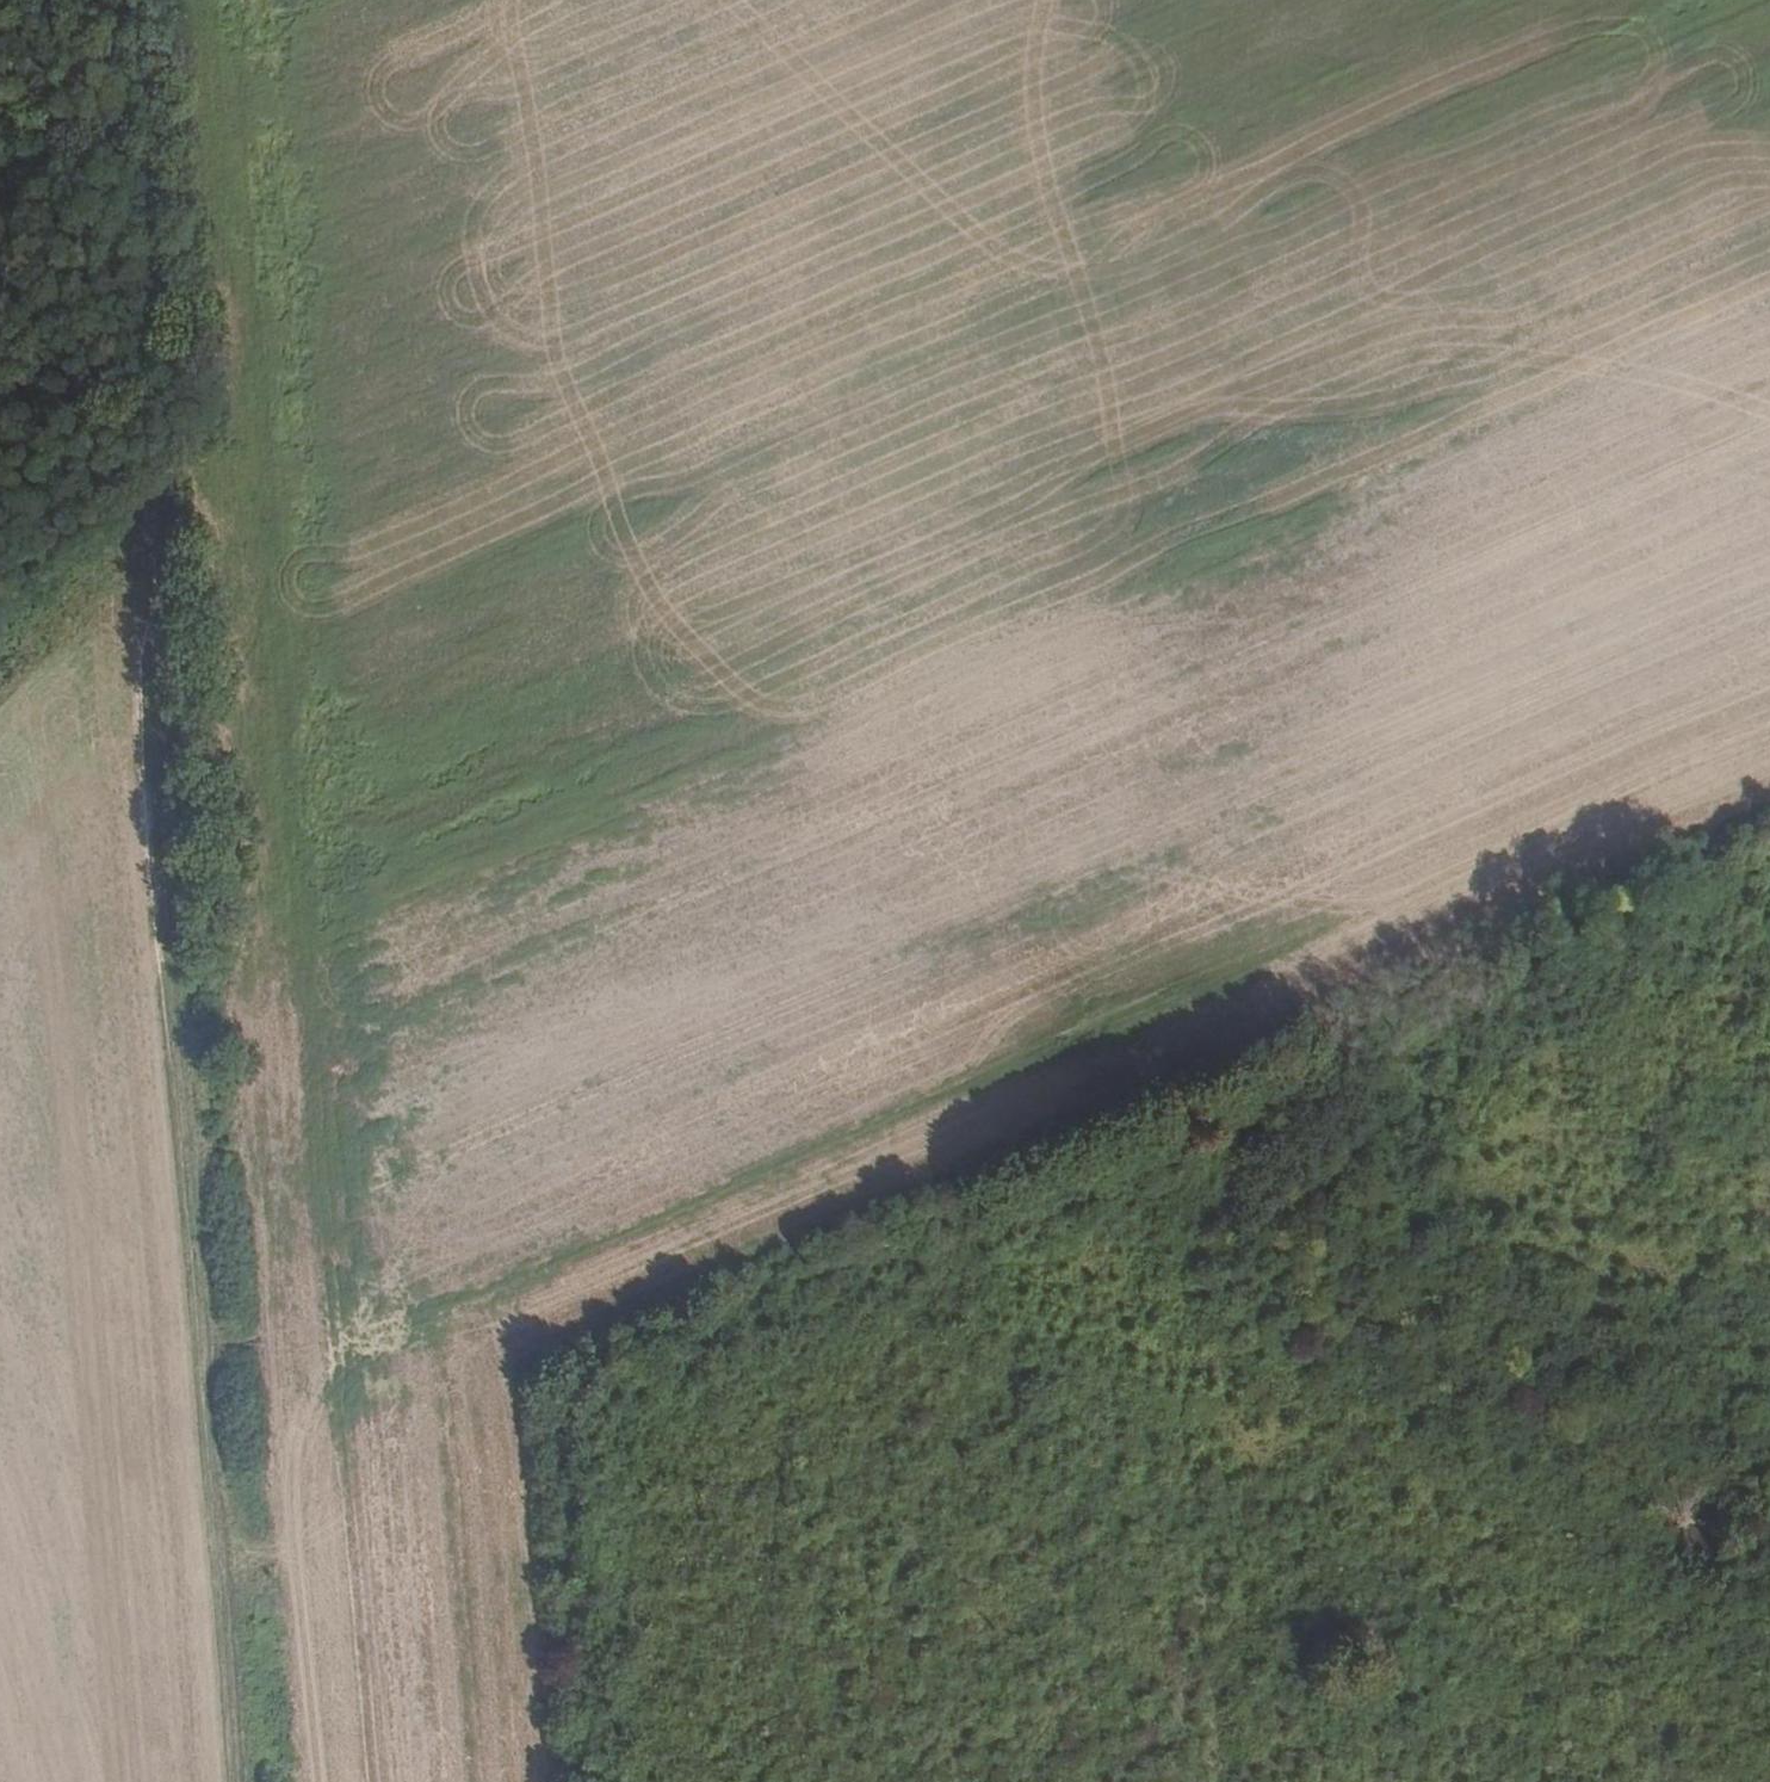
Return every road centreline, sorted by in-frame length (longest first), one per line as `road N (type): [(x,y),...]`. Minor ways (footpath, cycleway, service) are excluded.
road 1 (track): [(249,1781),(154,726),(116,461),(81,0)]

